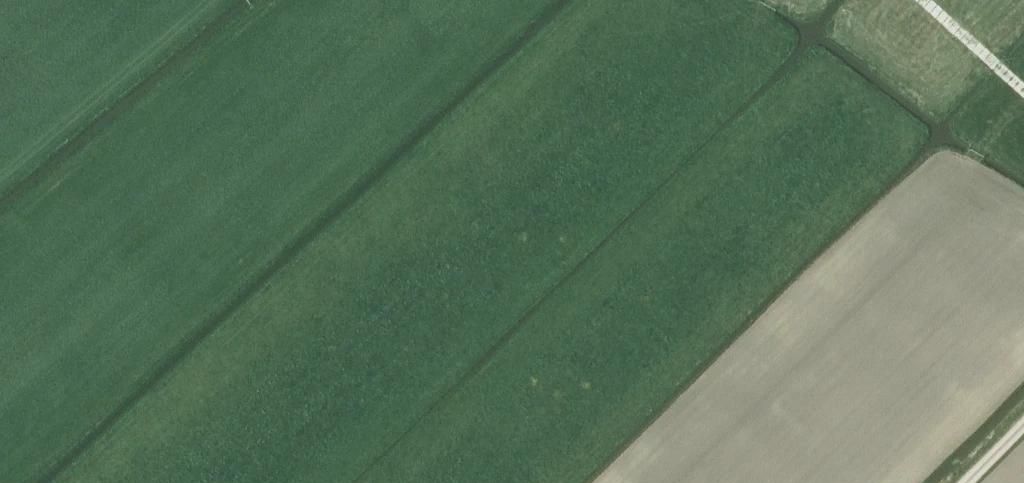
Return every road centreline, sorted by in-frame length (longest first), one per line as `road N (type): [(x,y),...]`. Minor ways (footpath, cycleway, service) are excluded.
road 1 (track): [(1023,89),(925,0)]

